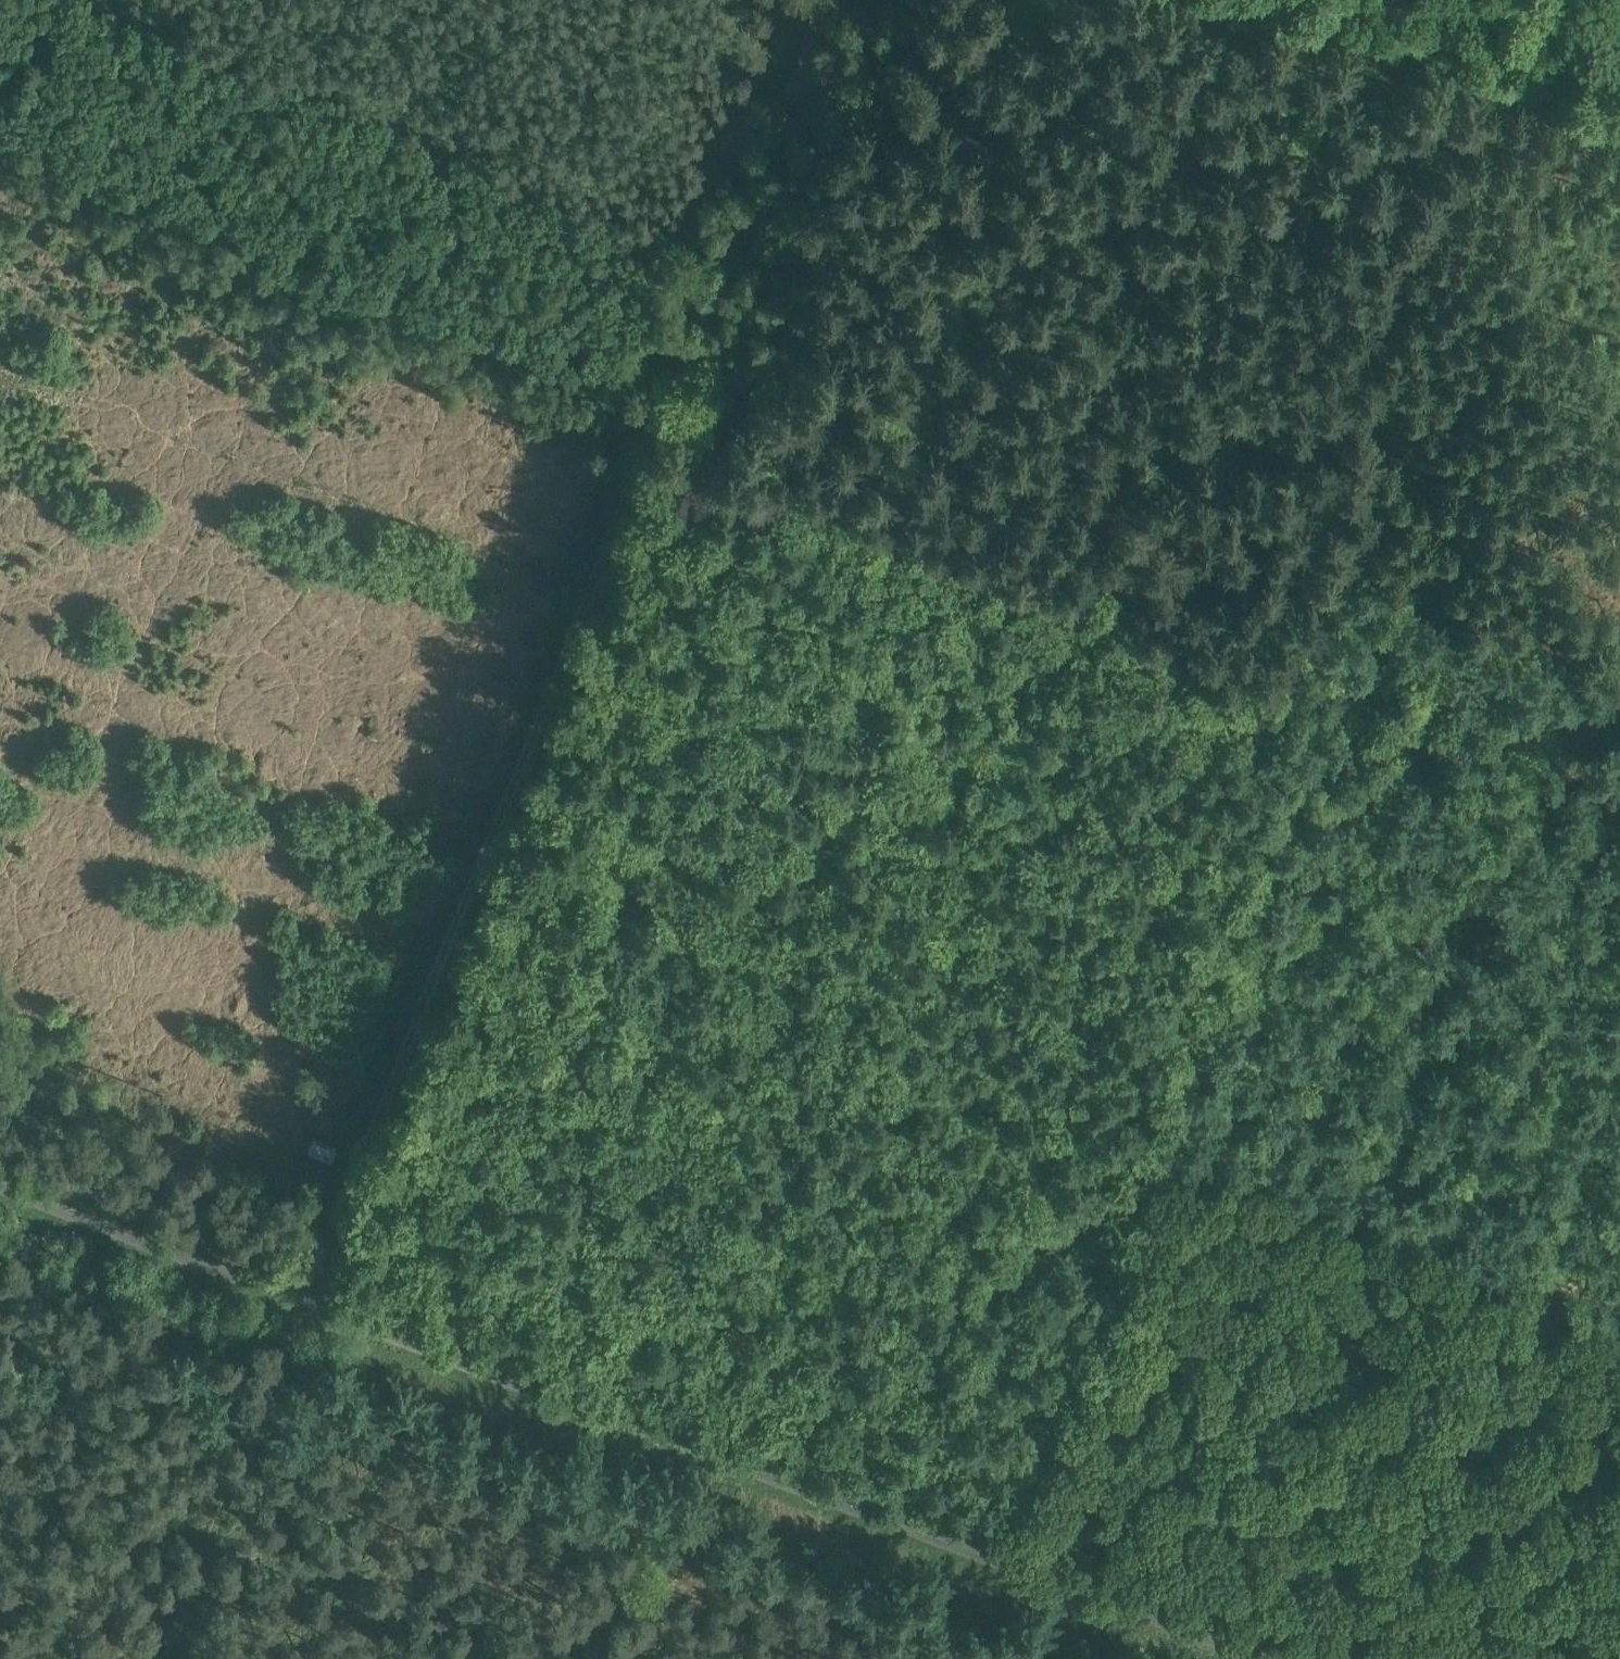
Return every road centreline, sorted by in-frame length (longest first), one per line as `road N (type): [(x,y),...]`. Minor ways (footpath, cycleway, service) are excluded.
road 1 (track): [(298,1275),(807,0)]
road 2 (track): [(1320,1658),(298,1275)]
road 3 (track): [(1310,0),(1619,93)]
road 4 (track): [(298,1275),(0,1164)]

